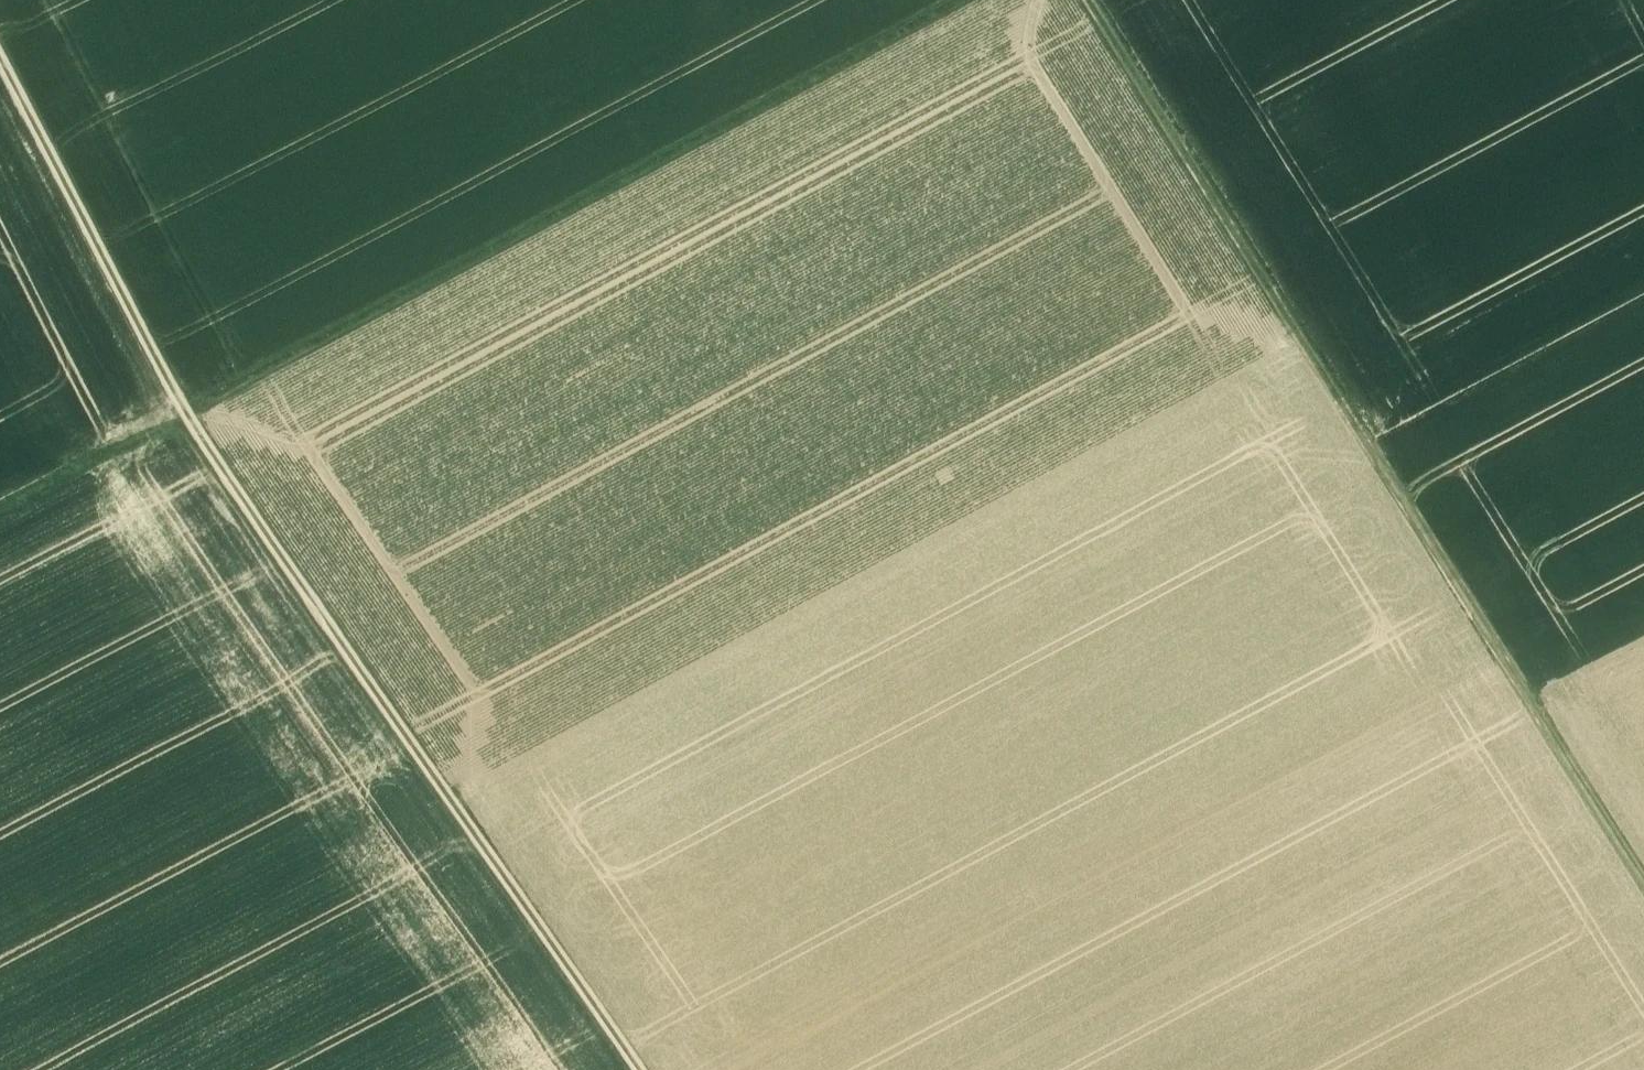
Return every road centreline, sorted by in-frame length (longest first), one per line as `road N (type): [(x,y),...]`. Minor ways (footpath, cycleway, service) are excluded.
road 1 (track): [(639,1069),(182,413),(0,61)]
road 2 (track): [(962,0),(0,510)]
road 3 (track): [(1085,0),(1643,898)]

